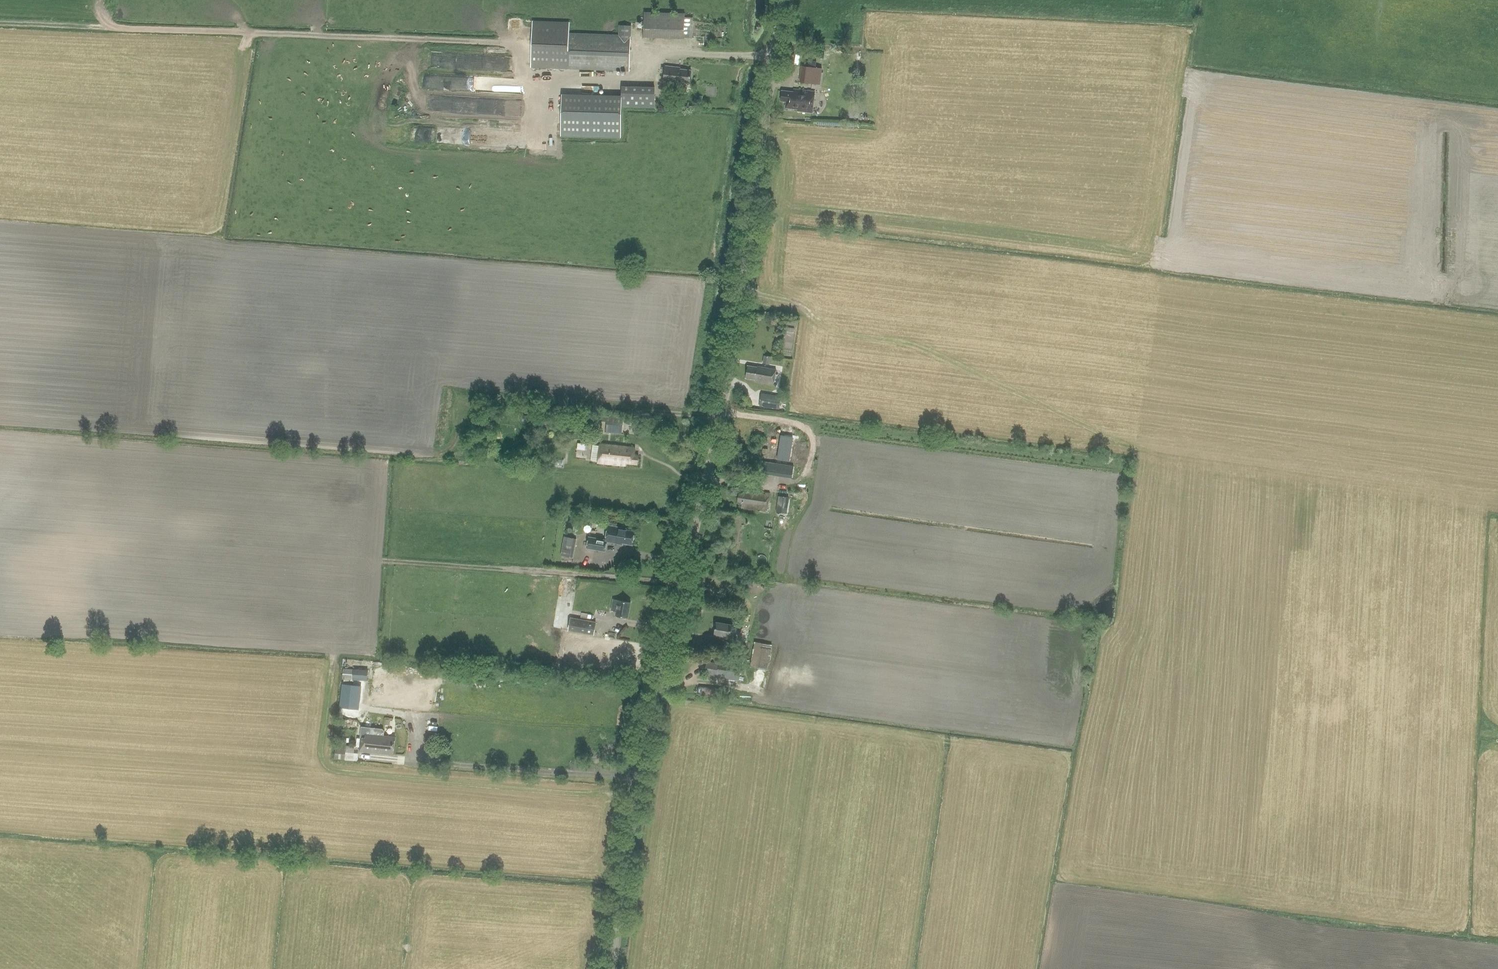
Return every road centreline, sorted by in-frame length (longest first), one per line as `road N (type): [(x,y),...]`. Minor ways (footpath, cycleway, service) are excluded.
road 1 (unclassified): [(615,968),(639,777),(721,413),(781,0)]
road 2 (track): [(721,413),(803,426),(813,453),(796,483),(782,488),(708,479)]
road 3 (track): [(639,777),(428,762)]

